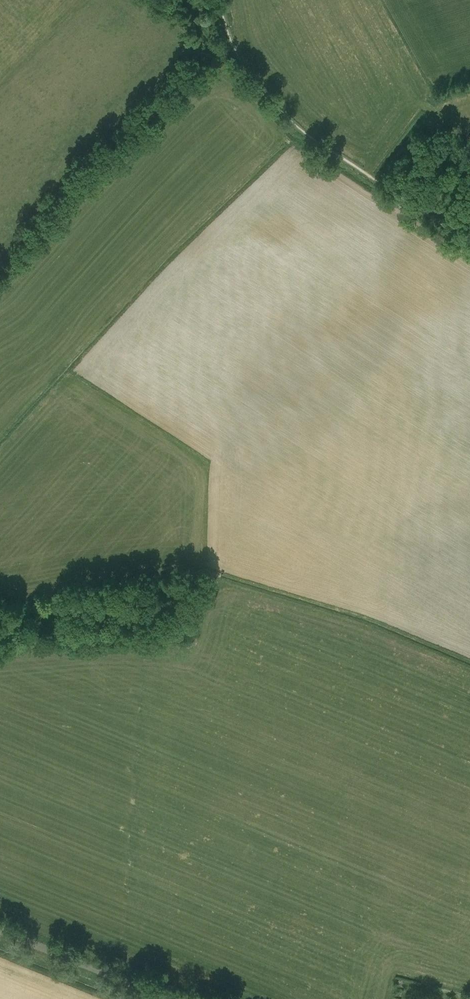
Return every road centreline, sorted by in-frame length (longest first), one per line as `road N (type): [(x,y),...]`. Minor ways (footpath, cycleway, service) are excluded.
road 1 (unclassified): [(166,998),(0,930)]

